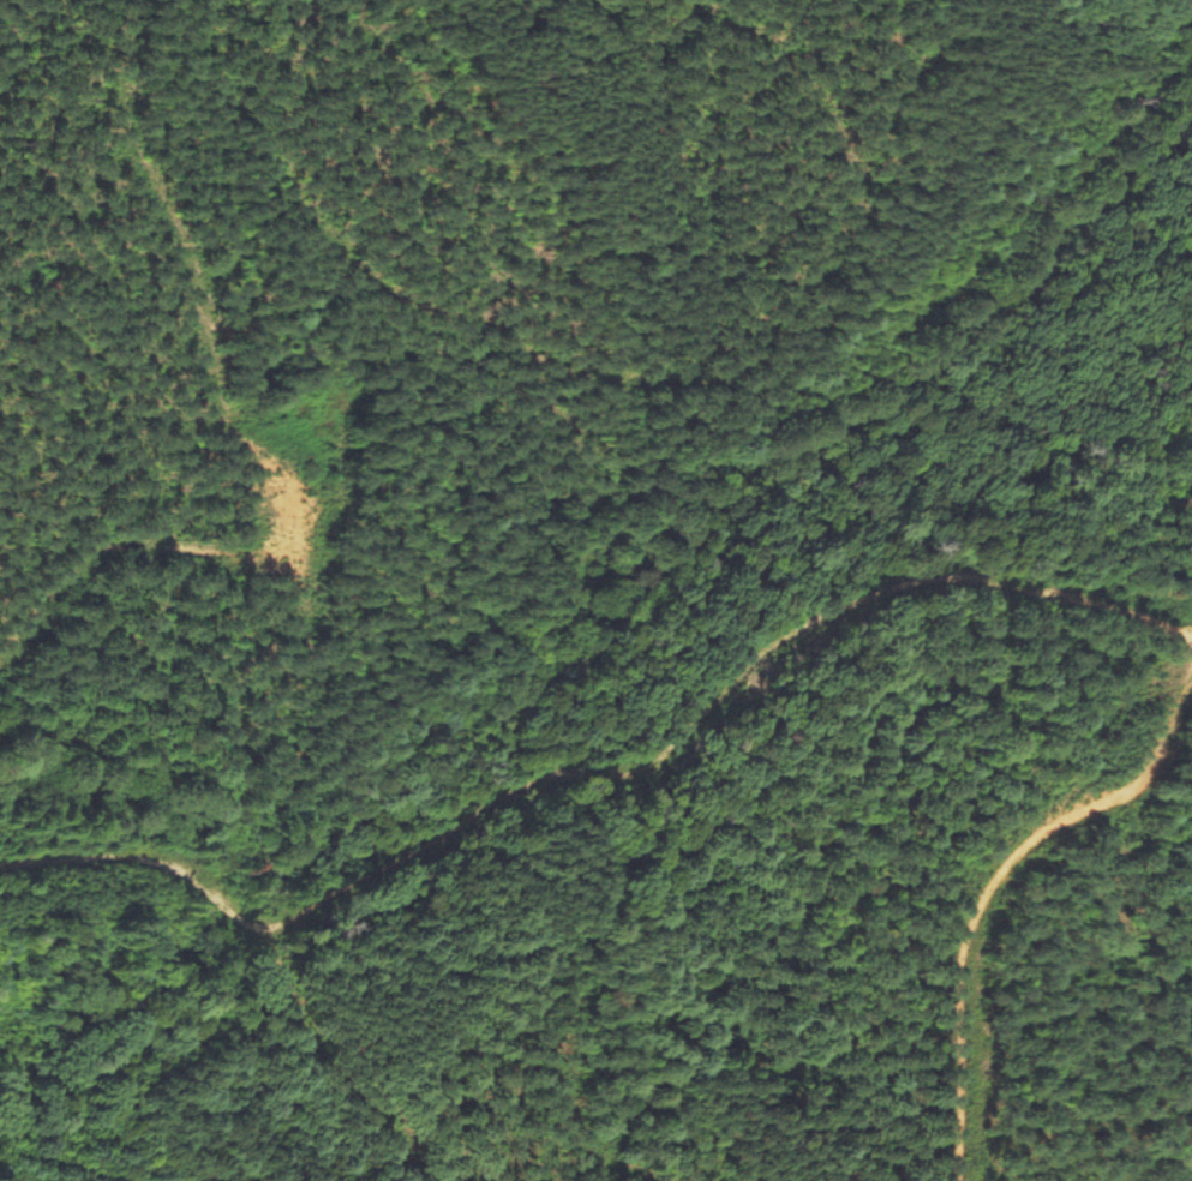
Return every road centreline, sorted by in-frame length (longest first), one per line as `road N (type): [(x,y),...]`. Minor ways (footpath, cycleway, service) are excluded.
road 1 (track): [(0,868),(106,859),(173,865),(229,907),(277,919),(466,817),(521,777),(559,765),(647,772),(720,705),(765,648),(839,606),(905,584),(972,578),(1191,633)]
road 2 (track): [(1191,683),(1150,780),(1132,795),(1042,825),(982,897),(963,945),(957,1180)]

